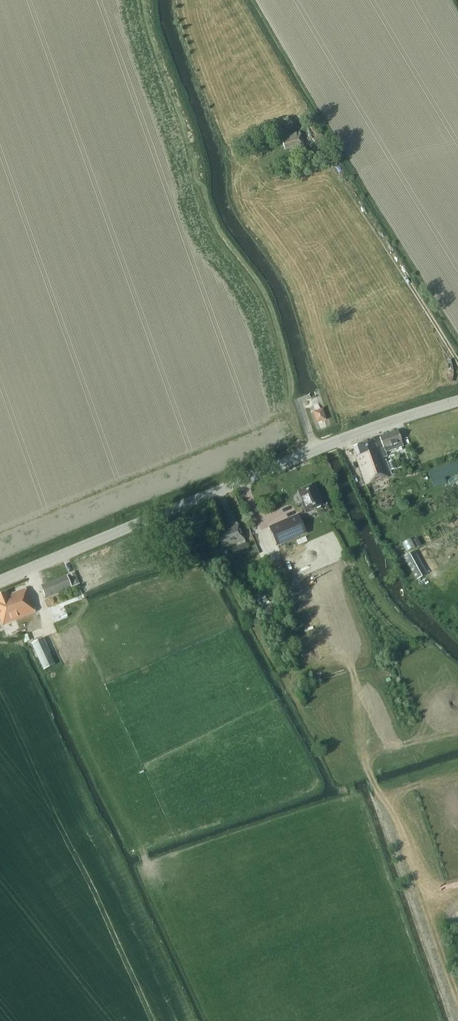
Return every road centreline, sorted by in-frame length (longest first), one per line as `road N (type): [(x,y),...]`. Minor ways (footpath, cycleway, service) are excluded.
road 1 (tertiary): [(0,581),(351,435),(457,400)]

